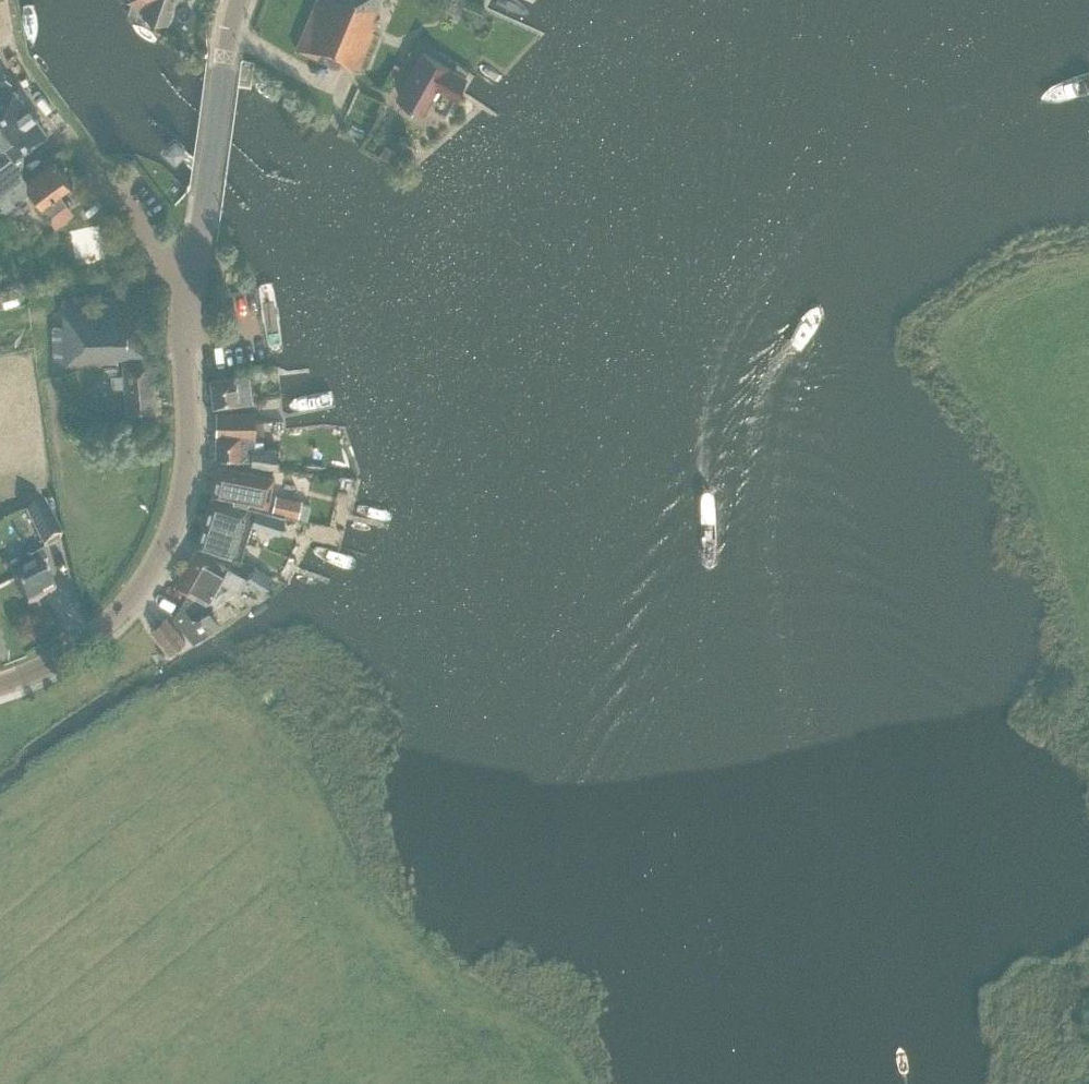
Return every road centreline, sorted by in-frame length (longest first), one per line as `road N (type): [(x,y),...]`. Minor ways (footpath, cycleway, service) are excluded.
road 1 (tertiary): [(0,686),(67,656),(107,625),(167,540),(186,458),(192,267)]
road 2 (residential): [(192,267),(157,254),(20,68),(7,0)]
road 3 (tertiary): [(192,267),(223,66),(245,0)]

